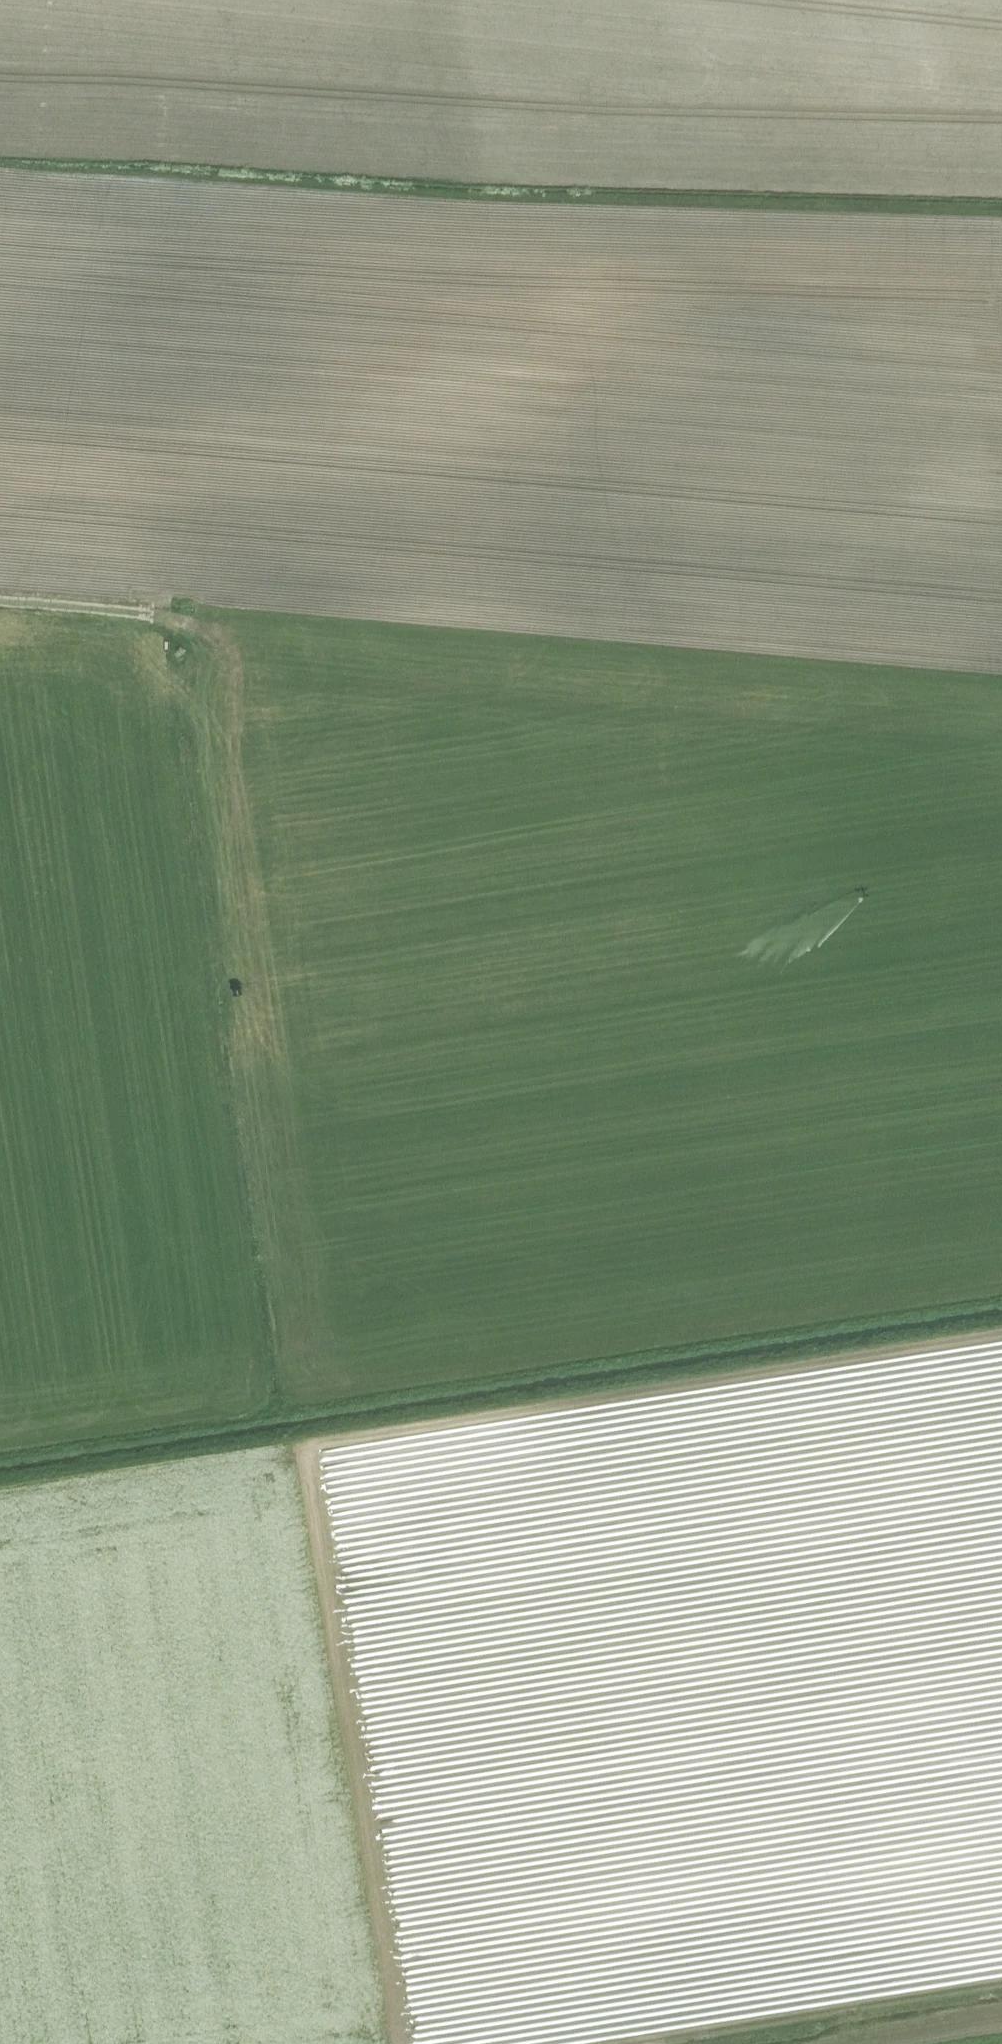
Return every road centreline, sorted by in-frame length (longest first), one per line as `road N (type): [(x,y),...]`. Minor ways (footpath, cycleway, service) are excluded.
road 1 (track): [(1001,1983),(659,2043)]
road 2 (track): [(151,612),(0,600)]

